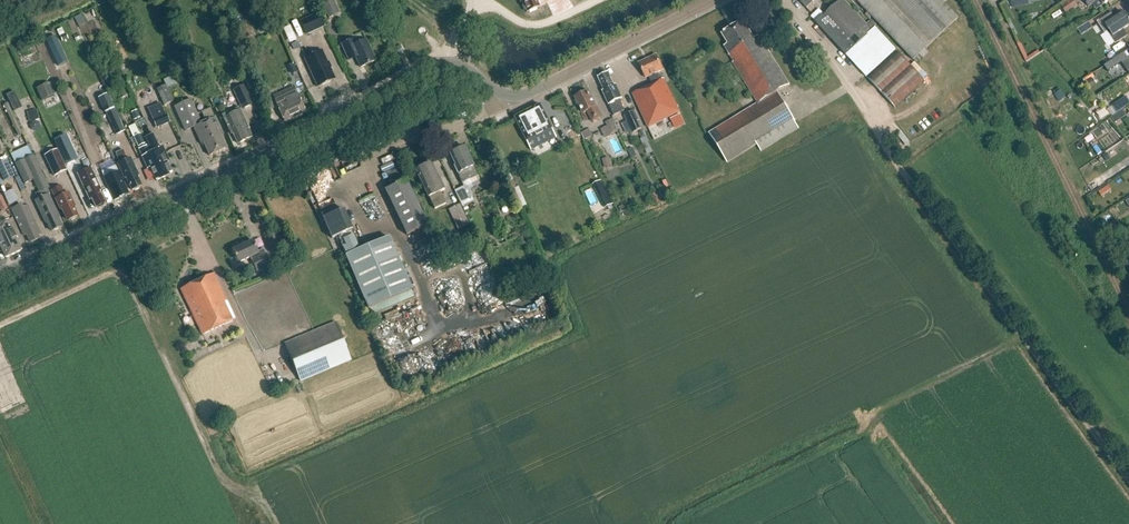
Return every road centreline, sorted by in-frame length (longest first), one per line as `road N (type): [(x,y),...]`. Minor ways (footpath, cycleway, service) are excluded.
road 1 (tertiary): [(0,276),(444,61)]
road 2 (track): [(870,112),(895,162),(1128,480)]
road 3 (tertiary): [(714,0),(508,101)]
road 4 (residential): [(508,101),(343,166)]
road 5 (residential): [(485,0),(530,25),(596,0)]

